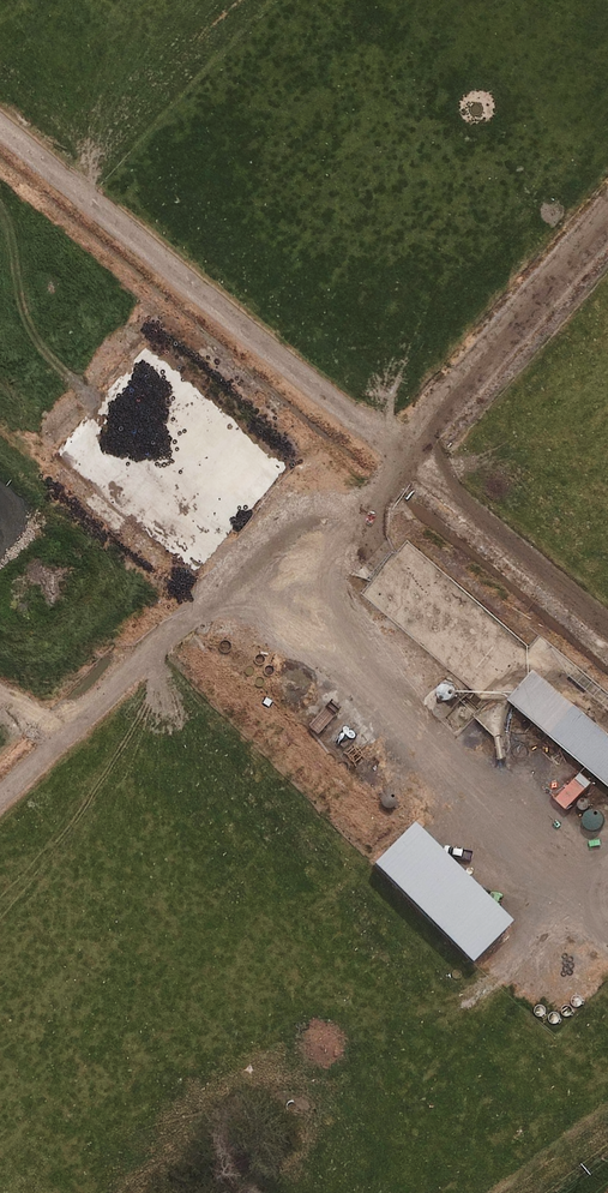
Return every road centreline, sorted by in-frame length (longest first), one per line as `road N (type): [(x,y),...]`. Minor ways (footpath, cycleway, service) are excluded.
road 1 (track): [(607,231),(428,437),(228,590),(0,808)]
road 2 (track): [(409,451),(315,385),(0,123)]
road 3 (track): [(260,566),(455,772)]

